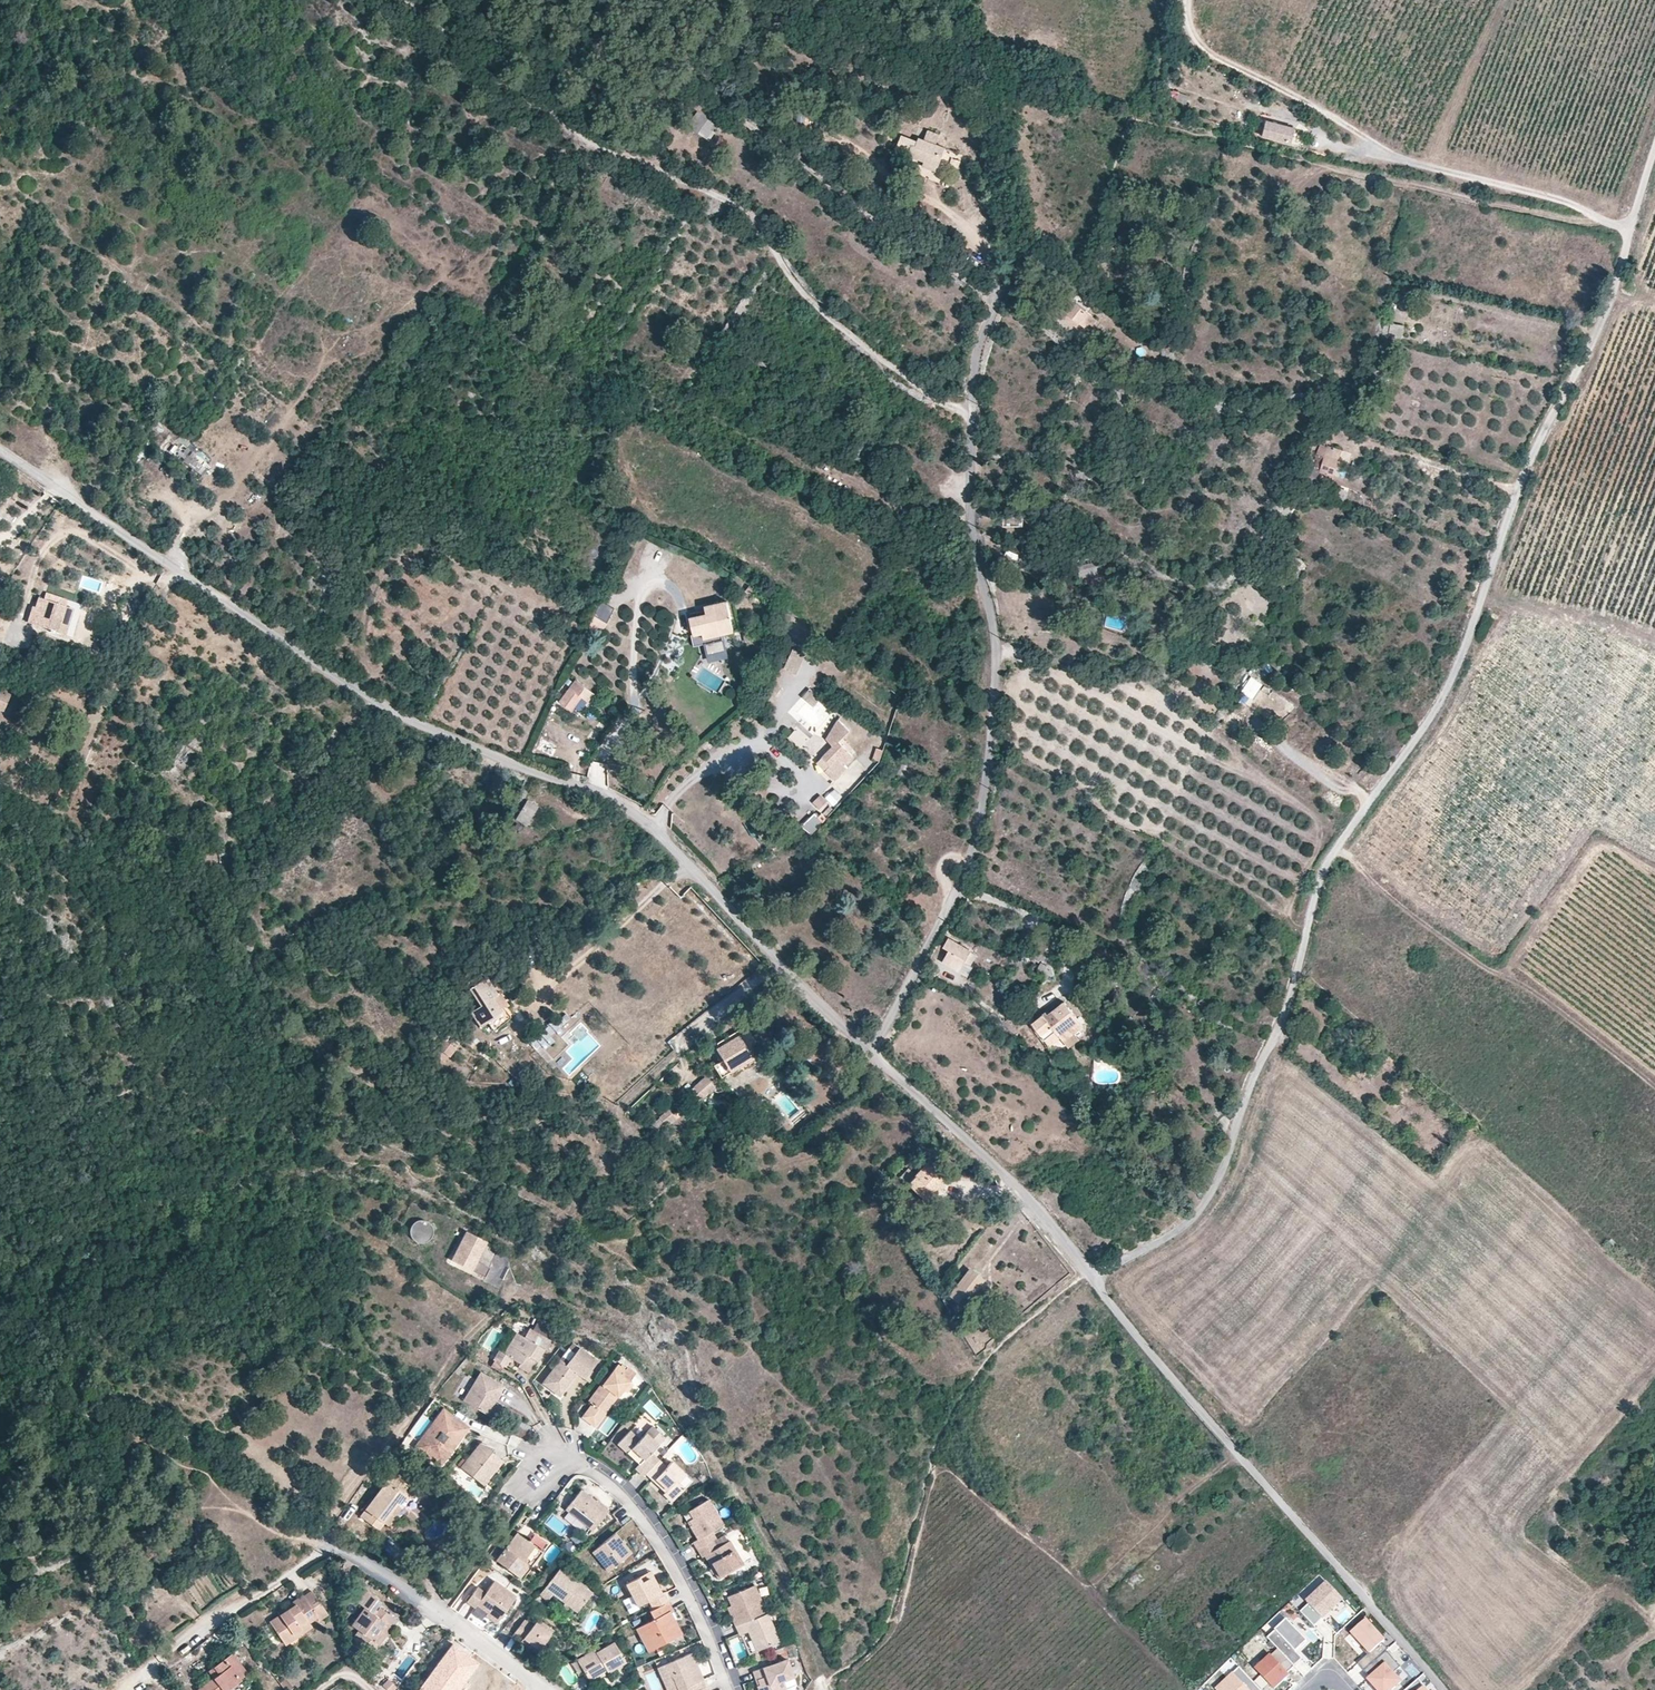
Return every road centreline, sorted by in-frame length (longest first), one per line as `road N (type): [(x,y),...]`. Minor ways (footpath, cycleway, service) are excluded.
road 1 (unclassified): [(1089,1273),(1173,1233),(1216,1184),(1273,1044),(1314,893),(1451,688),(1535,458),(1609,309),(1654,154)]
road 2 (unclassified): [(0,451),(398,715),(618,807),(674,850),(874,1055)]
road 3 (unclassified): [(874,1055),(961,878),(984,798),(996,647),(971,518),(969,407),(998,293)]
road 4 (track): [(969,407),(951,407),(925,393),(837,325),(793,283),(756,214),(668,179),(662,165),(582,143),(414,0)]
road 5 (unclassified): [(1089,1273),(1439,1689)]
road 6 (track): [(1631,231),(1567,203),(1400,158),(1197,42),(1188,0)]
road 7 (track): [(996,647),(1302,806),(1320,829),(1288,912),(1305,935)]
road 8 (track): [(1338,848),(1654,1083)]
road 9 (unclassified): [(874,1055),(1024,1193),(1089,1273)]
road 10 (residential): [(727,1689),(693,1605),(636,1509),(571,1460)]
road 11 (residential): [(547,1689),(362,1560)]
road 12 (track): [(1481,603),(1654,643)]

